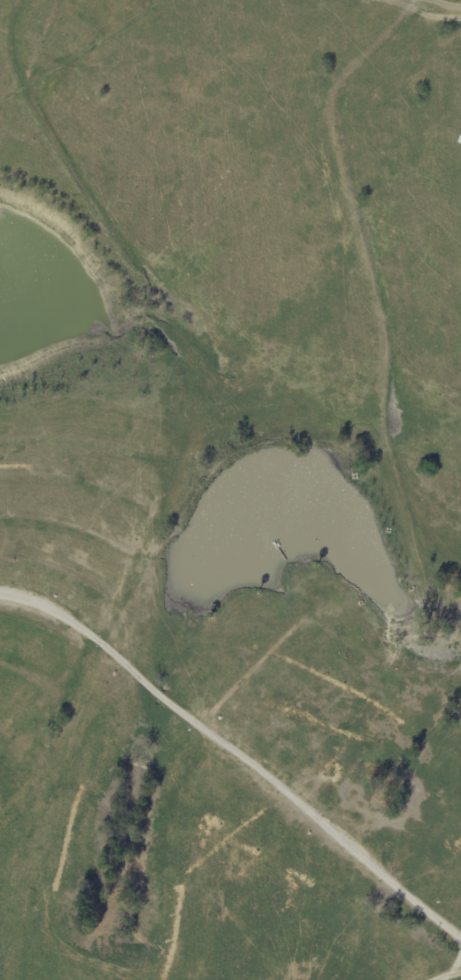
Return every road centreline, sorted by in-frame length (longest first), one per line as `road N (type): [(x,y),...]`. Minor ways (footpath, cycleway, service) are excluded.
road 1 (residential): [(0,591),(76,627),(460,944)]

